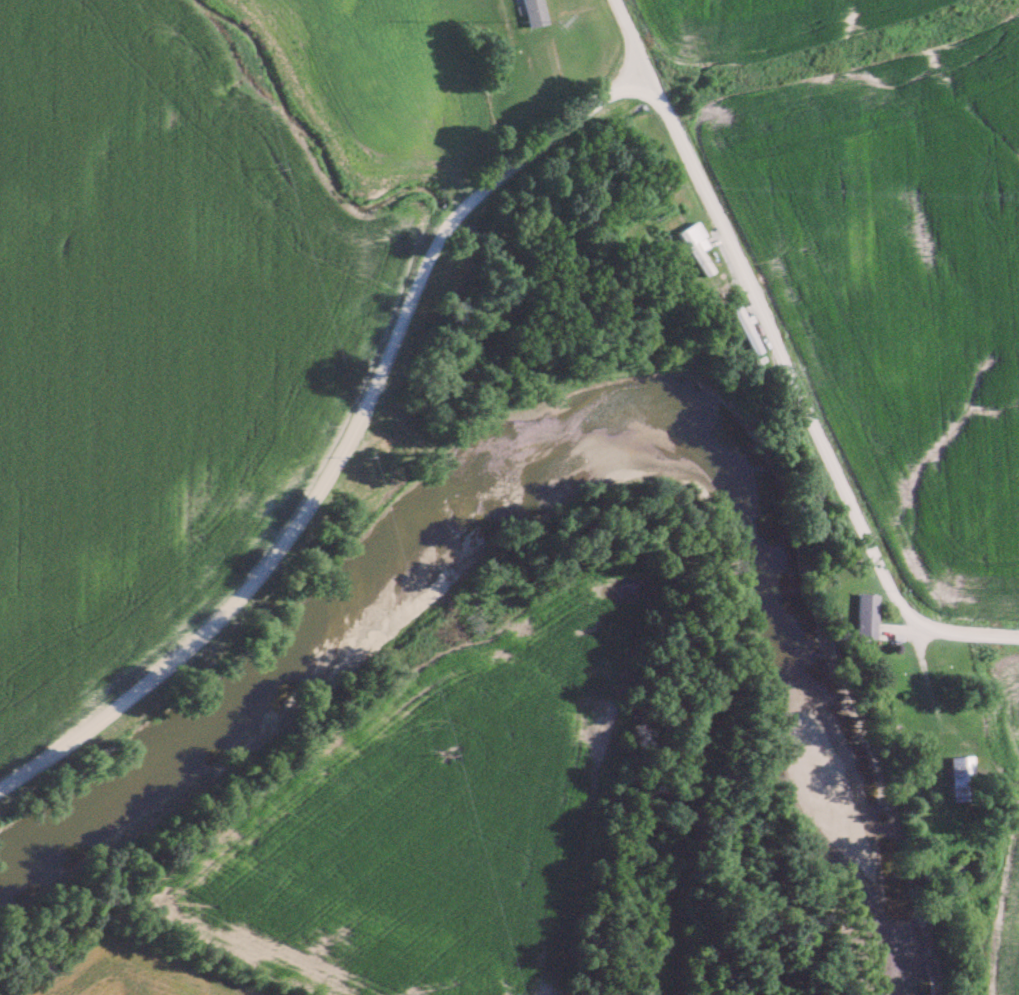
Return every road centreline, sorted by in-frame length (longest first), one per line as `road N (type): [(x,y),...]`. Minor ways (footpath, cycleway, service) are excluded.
road 1 (residential): [(0,786),(178,659),(262,578),(355,432),(434,244),(470,199),(644,67)]
road 2 (residential): [(620,0),(644,67),(900,598),(930,629),(1018,633)]

